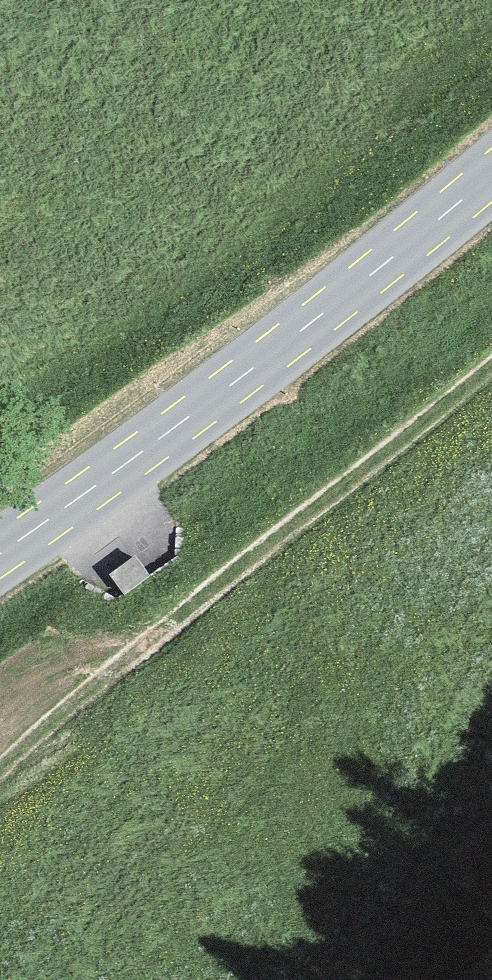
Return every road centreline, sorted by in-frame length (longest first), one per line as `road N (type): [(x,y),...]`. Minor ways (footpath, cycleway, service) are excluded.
road 1 (track): [(0,784),(164,627),(491,365)]
road 2 (secondary): [(0,558),(87,501),(491,175)]

